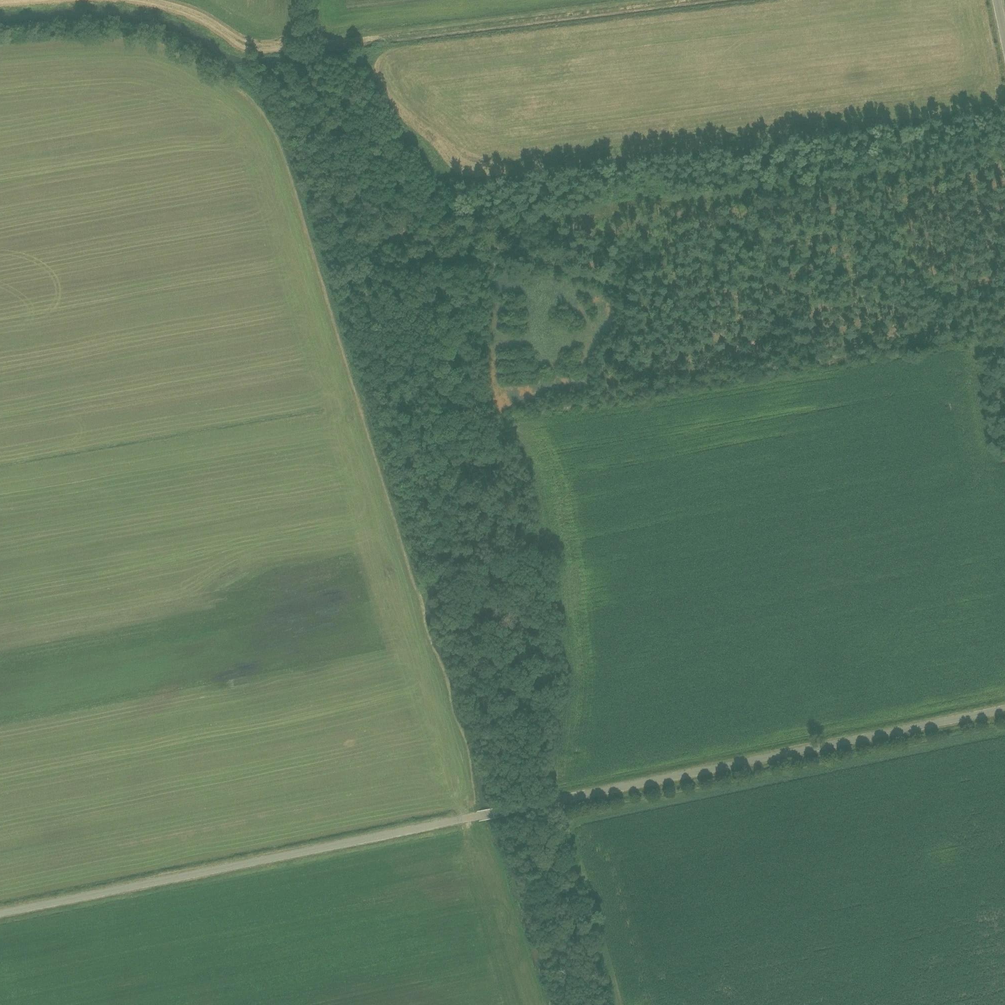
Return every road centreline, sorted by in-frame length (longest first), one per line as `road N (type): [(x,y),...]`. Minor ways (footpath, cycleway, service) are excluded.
road 1 (unclassified): [(0,913),(1004,710)]

